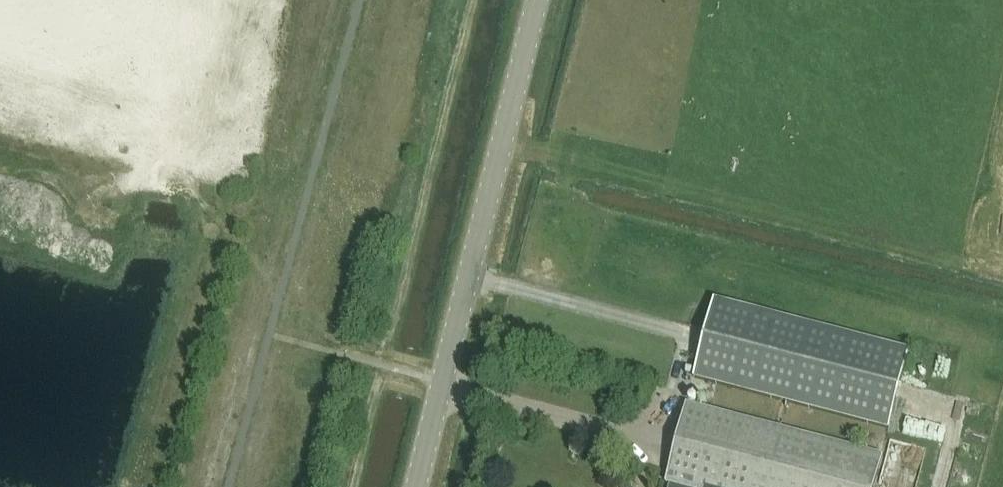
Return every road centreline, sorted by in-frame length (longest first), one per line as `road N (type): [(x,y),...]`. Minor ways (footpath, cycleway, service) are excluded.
road 1 (unclassified): [(418,486),(539,0)]

